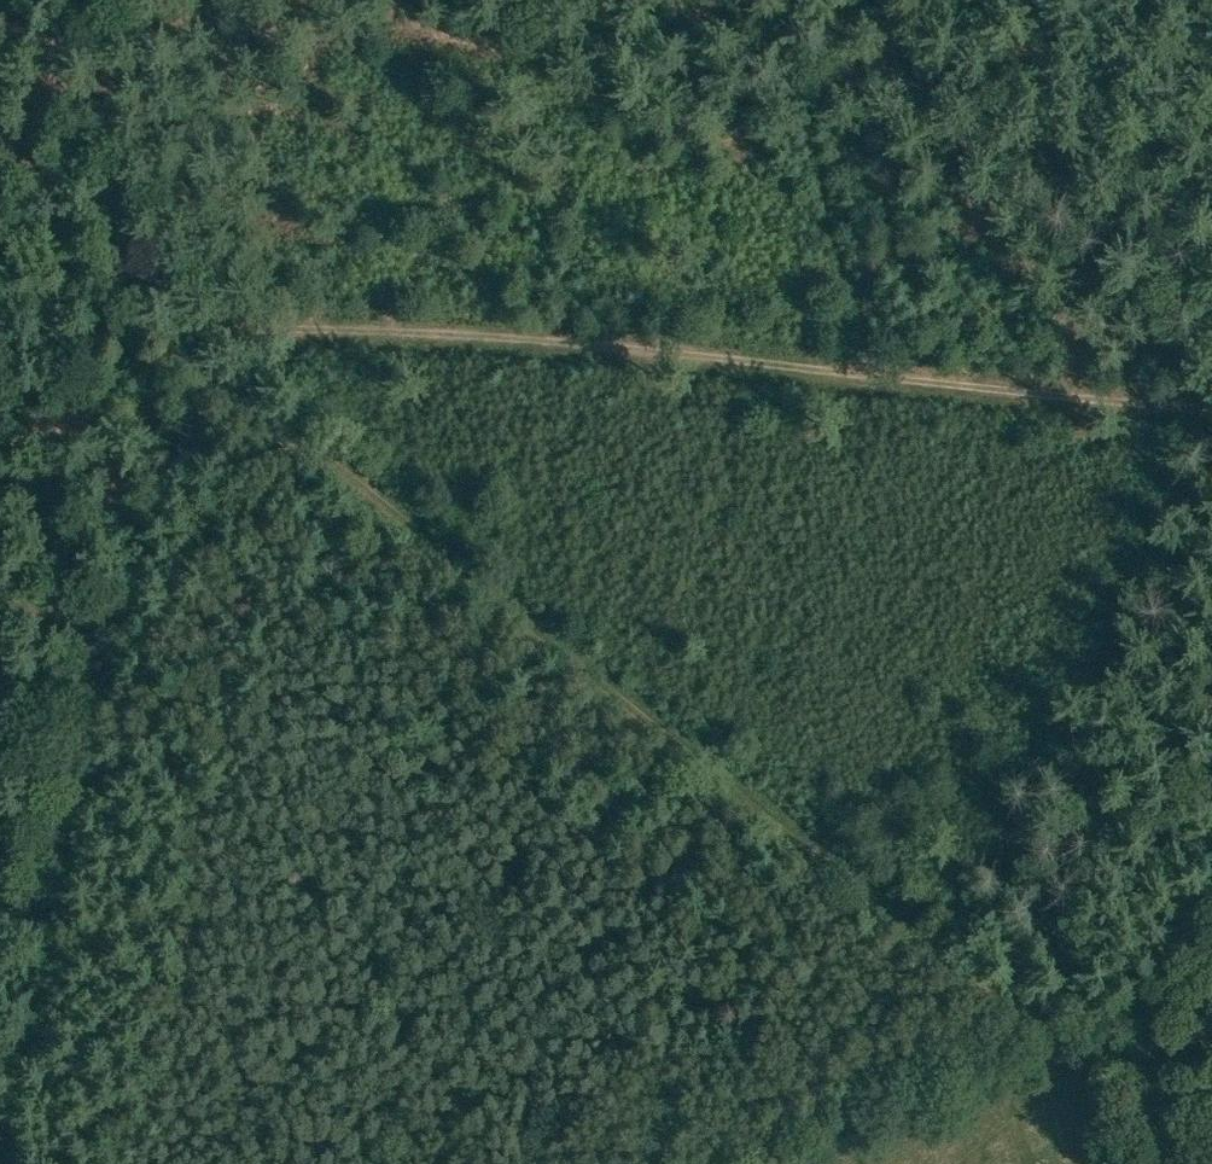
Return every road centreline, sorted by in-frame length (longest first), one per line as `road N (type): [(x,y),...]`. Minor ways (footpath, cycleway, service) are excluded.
road 1 (track): [(1074,1057),(180,322),(198,312),(864,372)]
road 2 (track): [(155,288),(0,1070)]
road 3 (track): [(864,372),(1211,385)]
road 4 (track): [(1211,824),(1122,1007),(1074,1057)]
road 5 (track): [(150,338),(0,351)]

